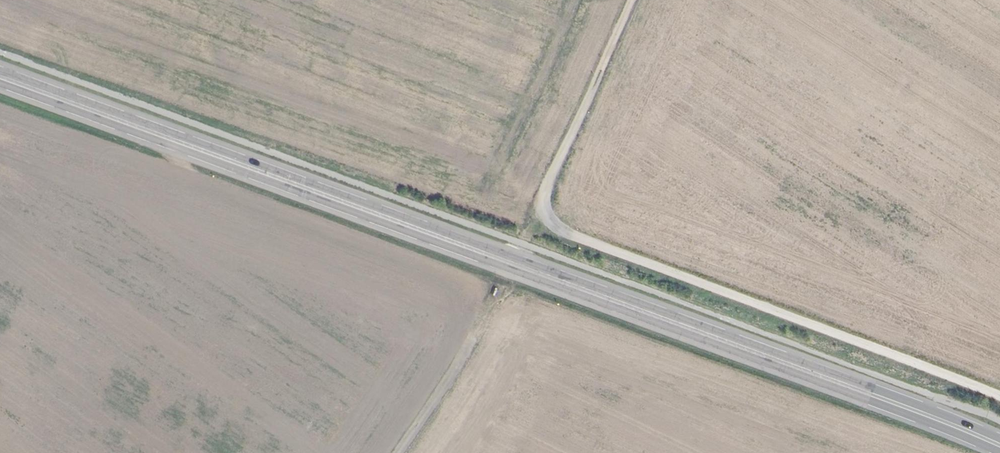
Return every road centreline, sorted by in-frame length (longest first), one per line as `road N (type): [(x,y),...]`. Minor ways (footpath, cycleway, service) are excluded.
road 1 (primary): [(0,72),(999,445)]
road 2 (track): [(630,0),(542,193),(548,228),(851,334),(999,398)]
road 3 (track): [(494,294),(394,452)]

